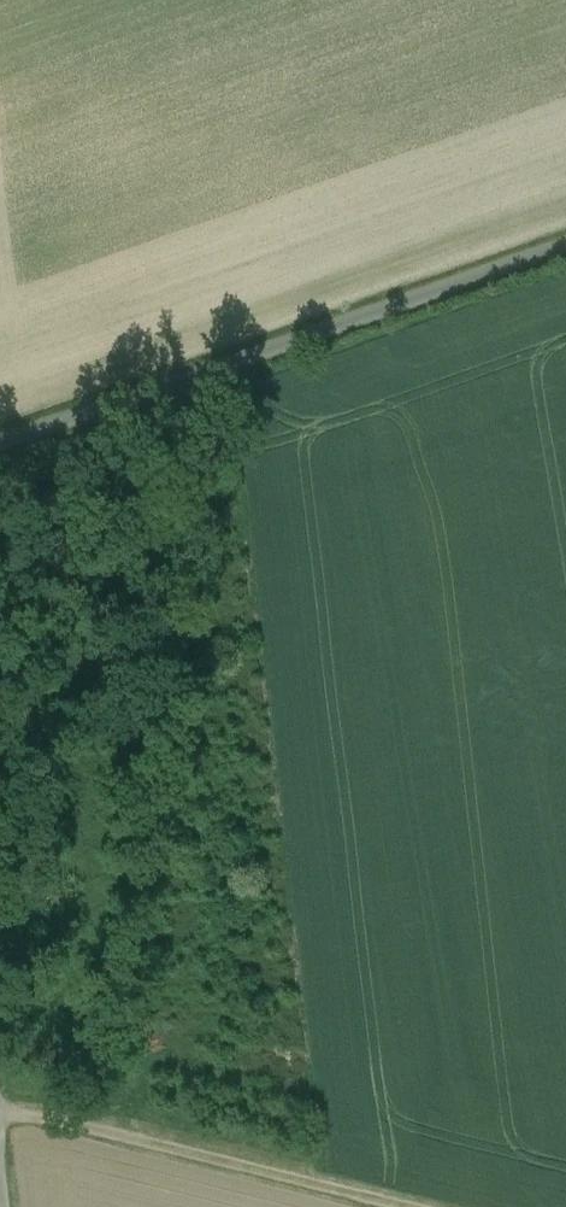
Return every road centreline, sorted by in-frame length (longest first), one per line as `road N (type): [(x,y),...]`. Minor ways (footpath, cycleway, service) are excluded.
road 1 (unclassified): [(0,446),(565,249)]
road 2 (track): [(0,1113),(399,1206)]

